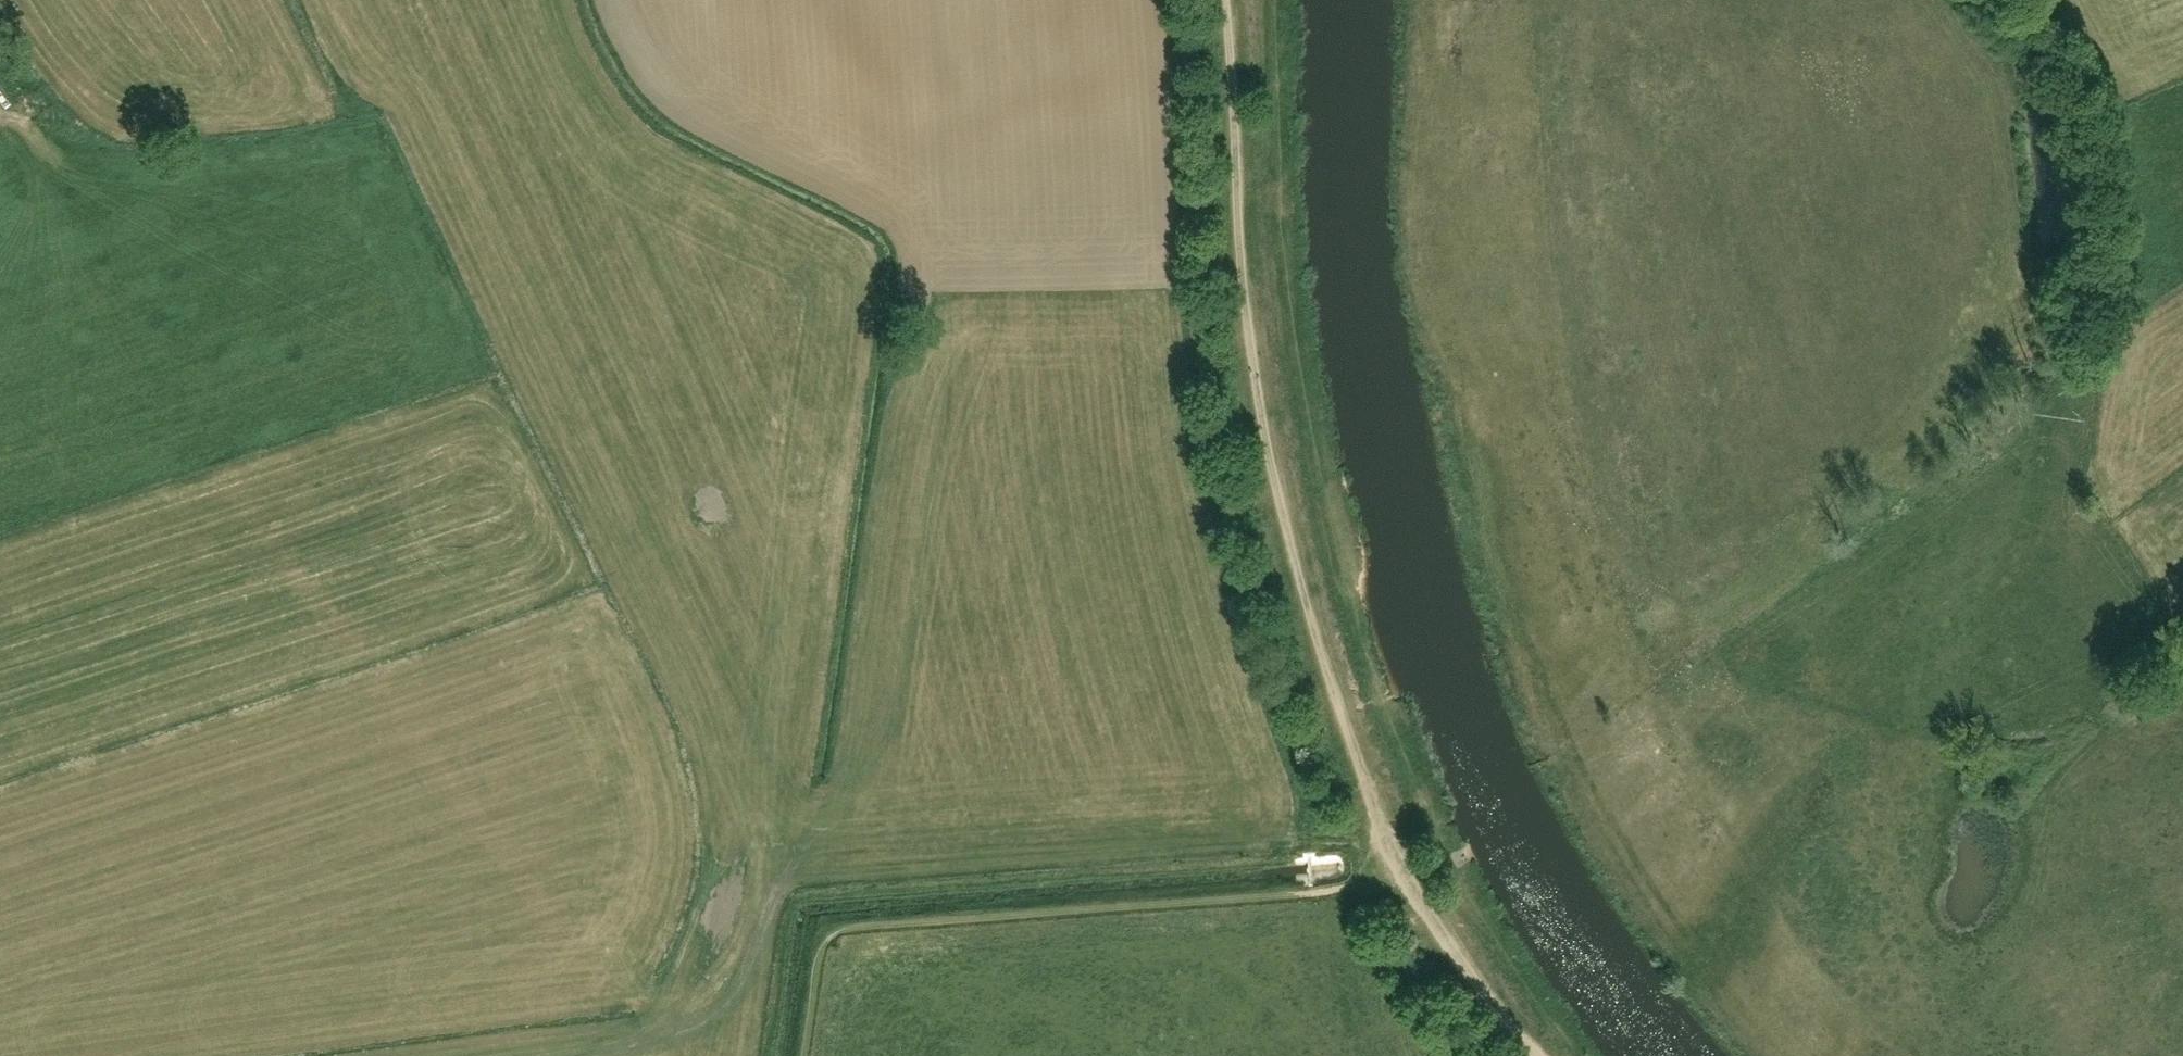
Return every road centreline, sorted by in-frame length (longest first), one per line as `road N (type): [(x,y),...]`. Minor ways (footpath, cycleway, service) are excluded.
road 1 (track): [(1222,0),(1273,507),(1343,739),(1414,884)]
road 2 (track): [(1414,884),(1461,969),(1533,1055)]
road 3 (track): [(697,914),(640,1055)]

